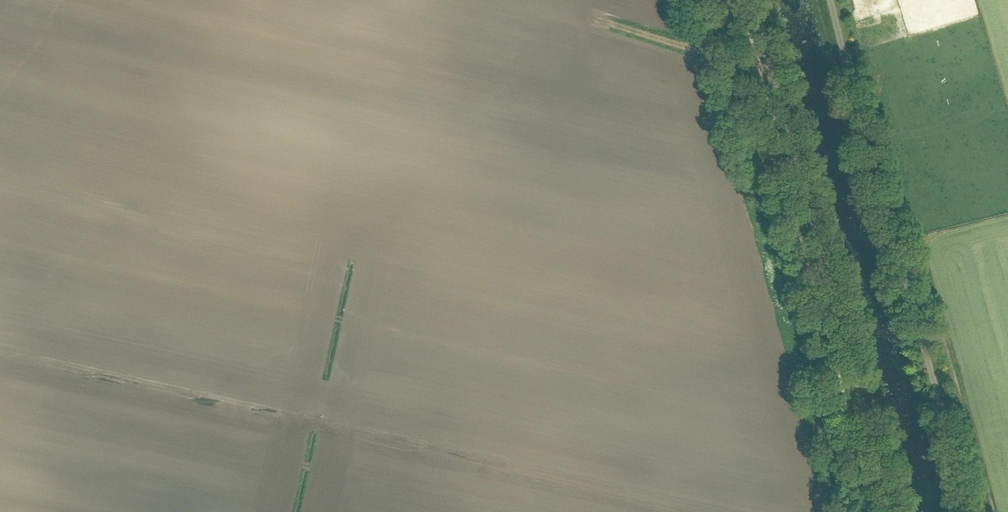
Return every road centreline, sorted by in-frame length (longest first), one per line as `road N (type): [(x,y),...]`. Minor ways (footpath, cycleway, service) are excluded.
road 1 (unclassified): [(971,511),(830,0)]
road 2 (unclassified): [(754,0),(891,511)]

